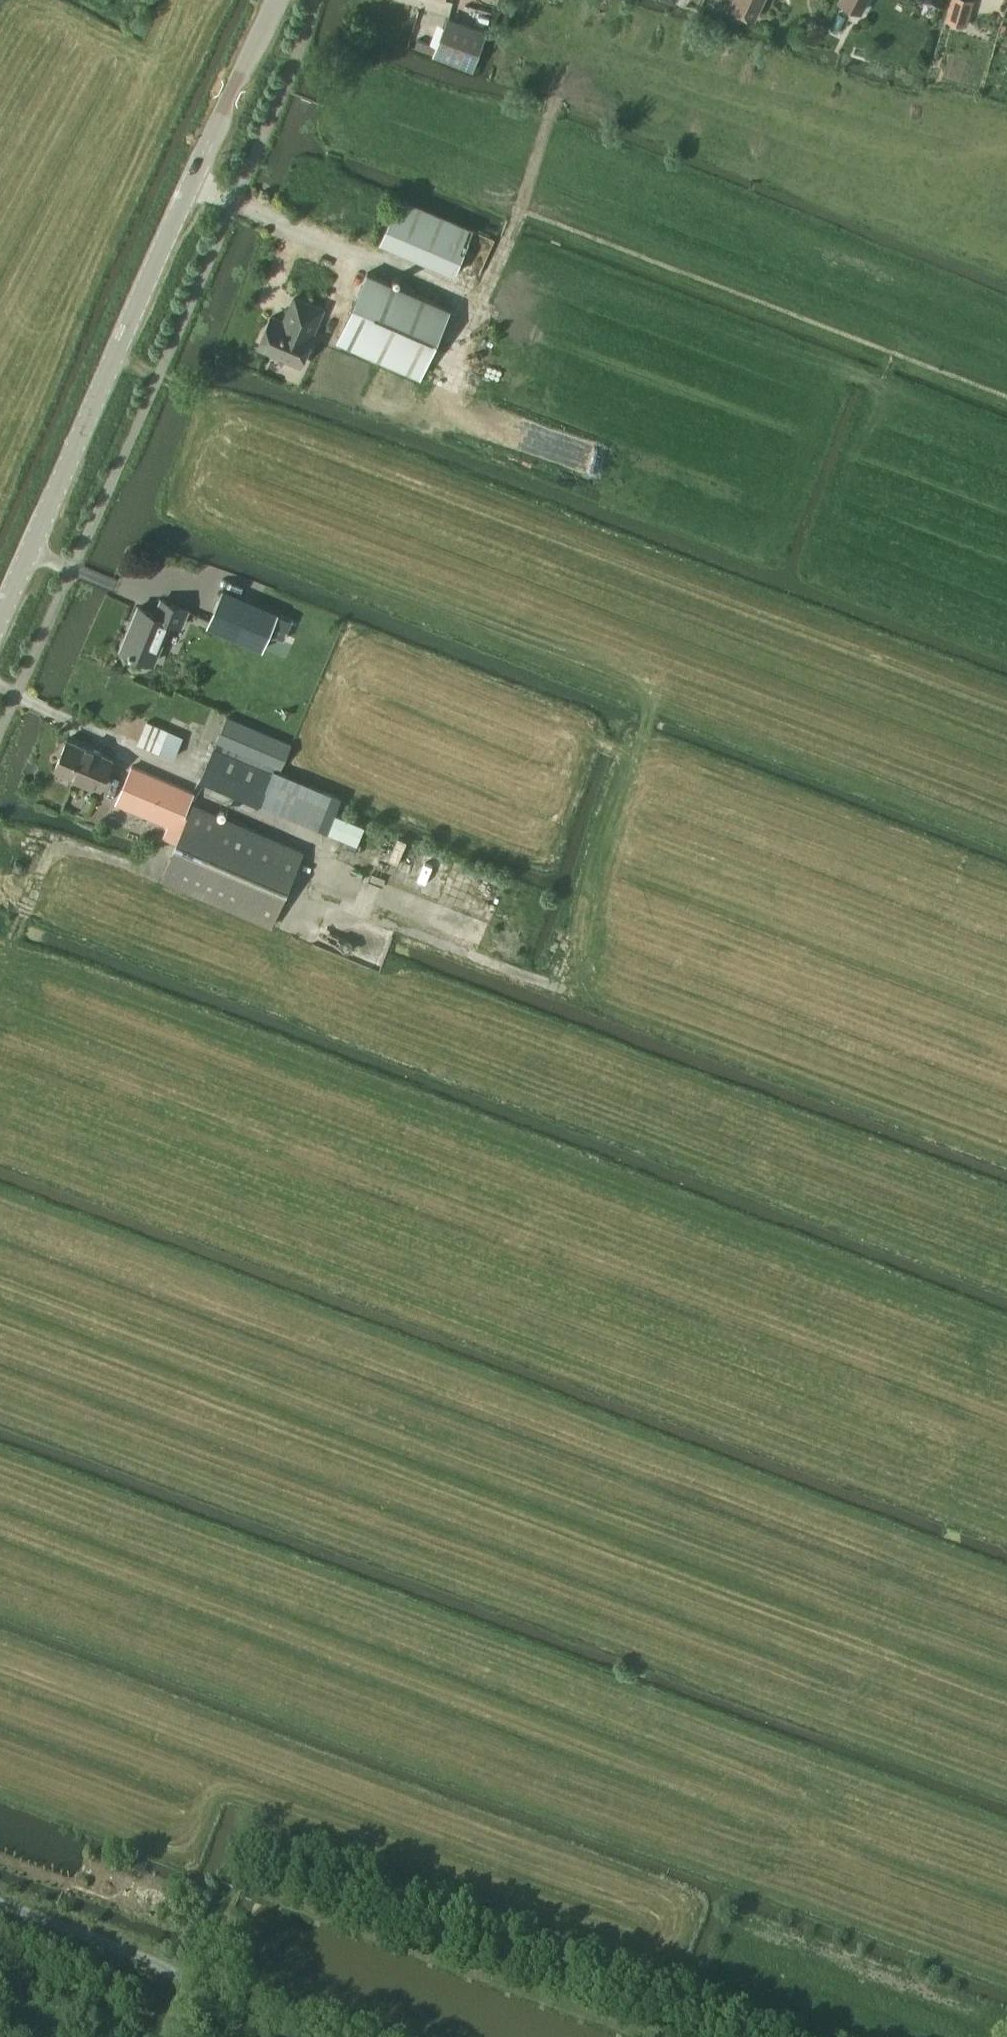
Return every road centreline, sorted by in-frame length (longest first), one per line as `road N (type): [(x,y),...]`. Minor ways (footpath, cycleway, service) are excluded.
road 1 (track): [(1006,1776),(0,1396)]
road 2 (unclassified): [(0,620),(277,0)]

